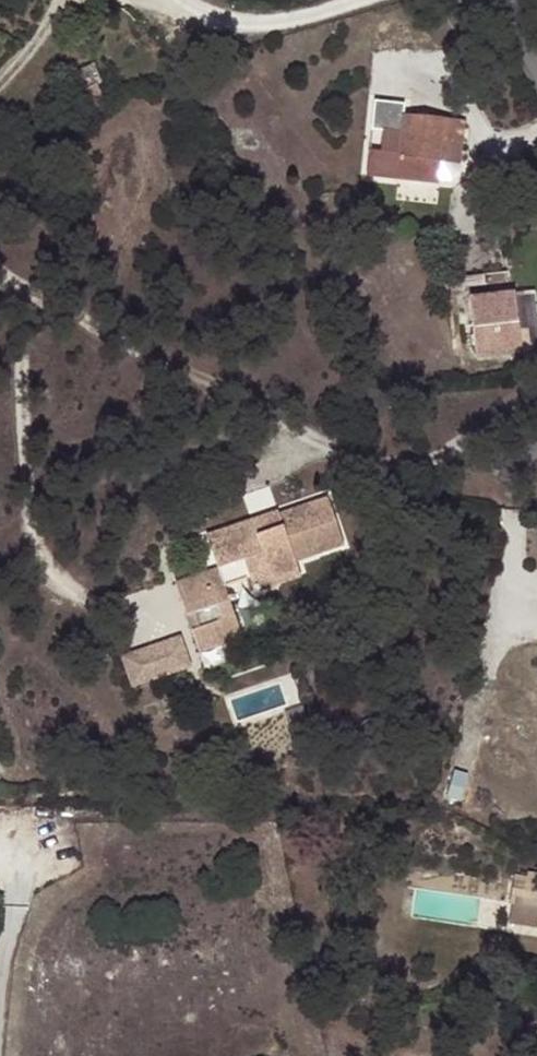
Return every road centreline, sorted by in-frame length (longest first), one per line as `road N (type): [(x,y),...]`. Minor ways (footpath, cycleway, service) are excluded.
road 1 (unclassified): [(355,0),(261,25),(228,21),(183,0)]

